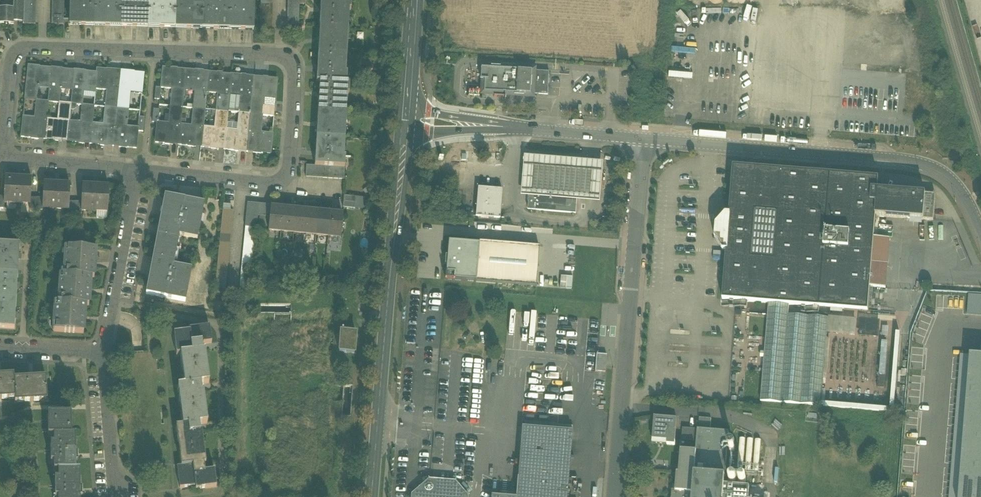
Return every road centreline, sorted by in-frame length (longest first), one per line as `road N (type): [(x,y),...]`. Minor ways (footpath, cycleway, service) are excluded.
road 1 (residential): [(6,159),(15,49),(286,56),(296,63),(289,186)]
road 2 (secondary): [(405,121),(371,496)]
road 3 (tertiary): [(642,139),(910,163),(954,185),(980,233)]
road 4 (residential): [(614,496),(642,139)]
road 5 (residential): [(103,353),(142,170)]
road 6 (residential): [(133,496),(113,480),(103,353)]
road 7 (residential): [(142,170),(289,186)]
road 8 (residential): [(6,159),(142,170)]
road 9 (tertiary): [(518,129),(642,139)]
road 10 (secondary): [(414,0),(405,121)]

